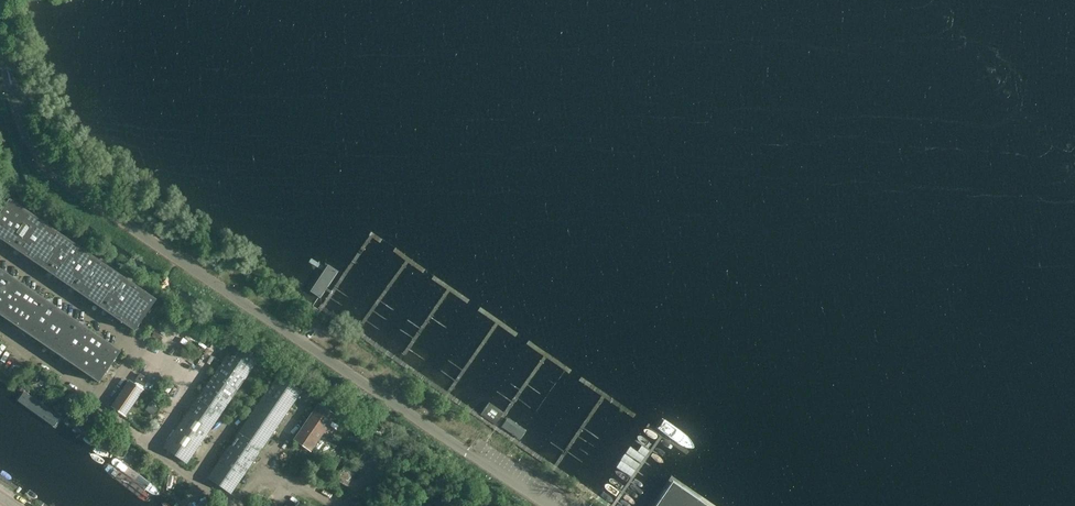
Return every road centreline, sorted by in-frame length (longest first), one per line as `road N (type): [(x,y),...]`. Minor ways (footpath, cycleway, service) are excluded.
road 1 (unclassified): [(552,505),(47,167),(32,147),(0,49)]

